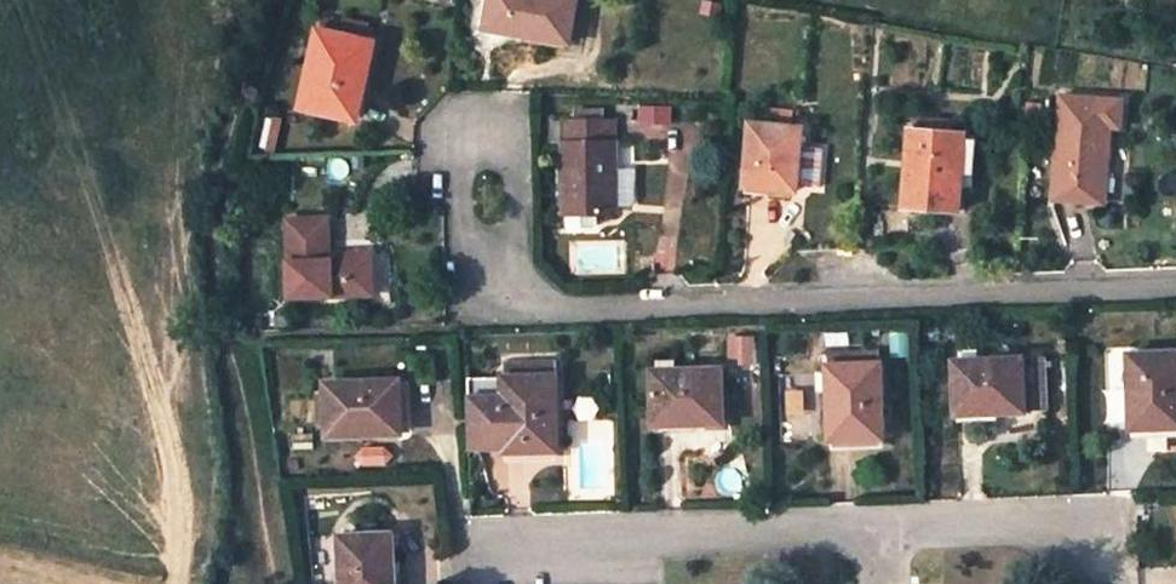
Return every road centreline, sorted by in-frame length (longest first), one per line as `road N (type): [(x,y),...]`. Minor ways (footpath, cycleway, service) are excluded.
road 1 (residential): [(481,163),(495,310),(1175,285)]
road 2 (track): [(282,583),(214,225),(261,0)]
road 3 (residential): [(870,532),(470,545)]
road 4 (residential): [(1094,526),(870,532)]

